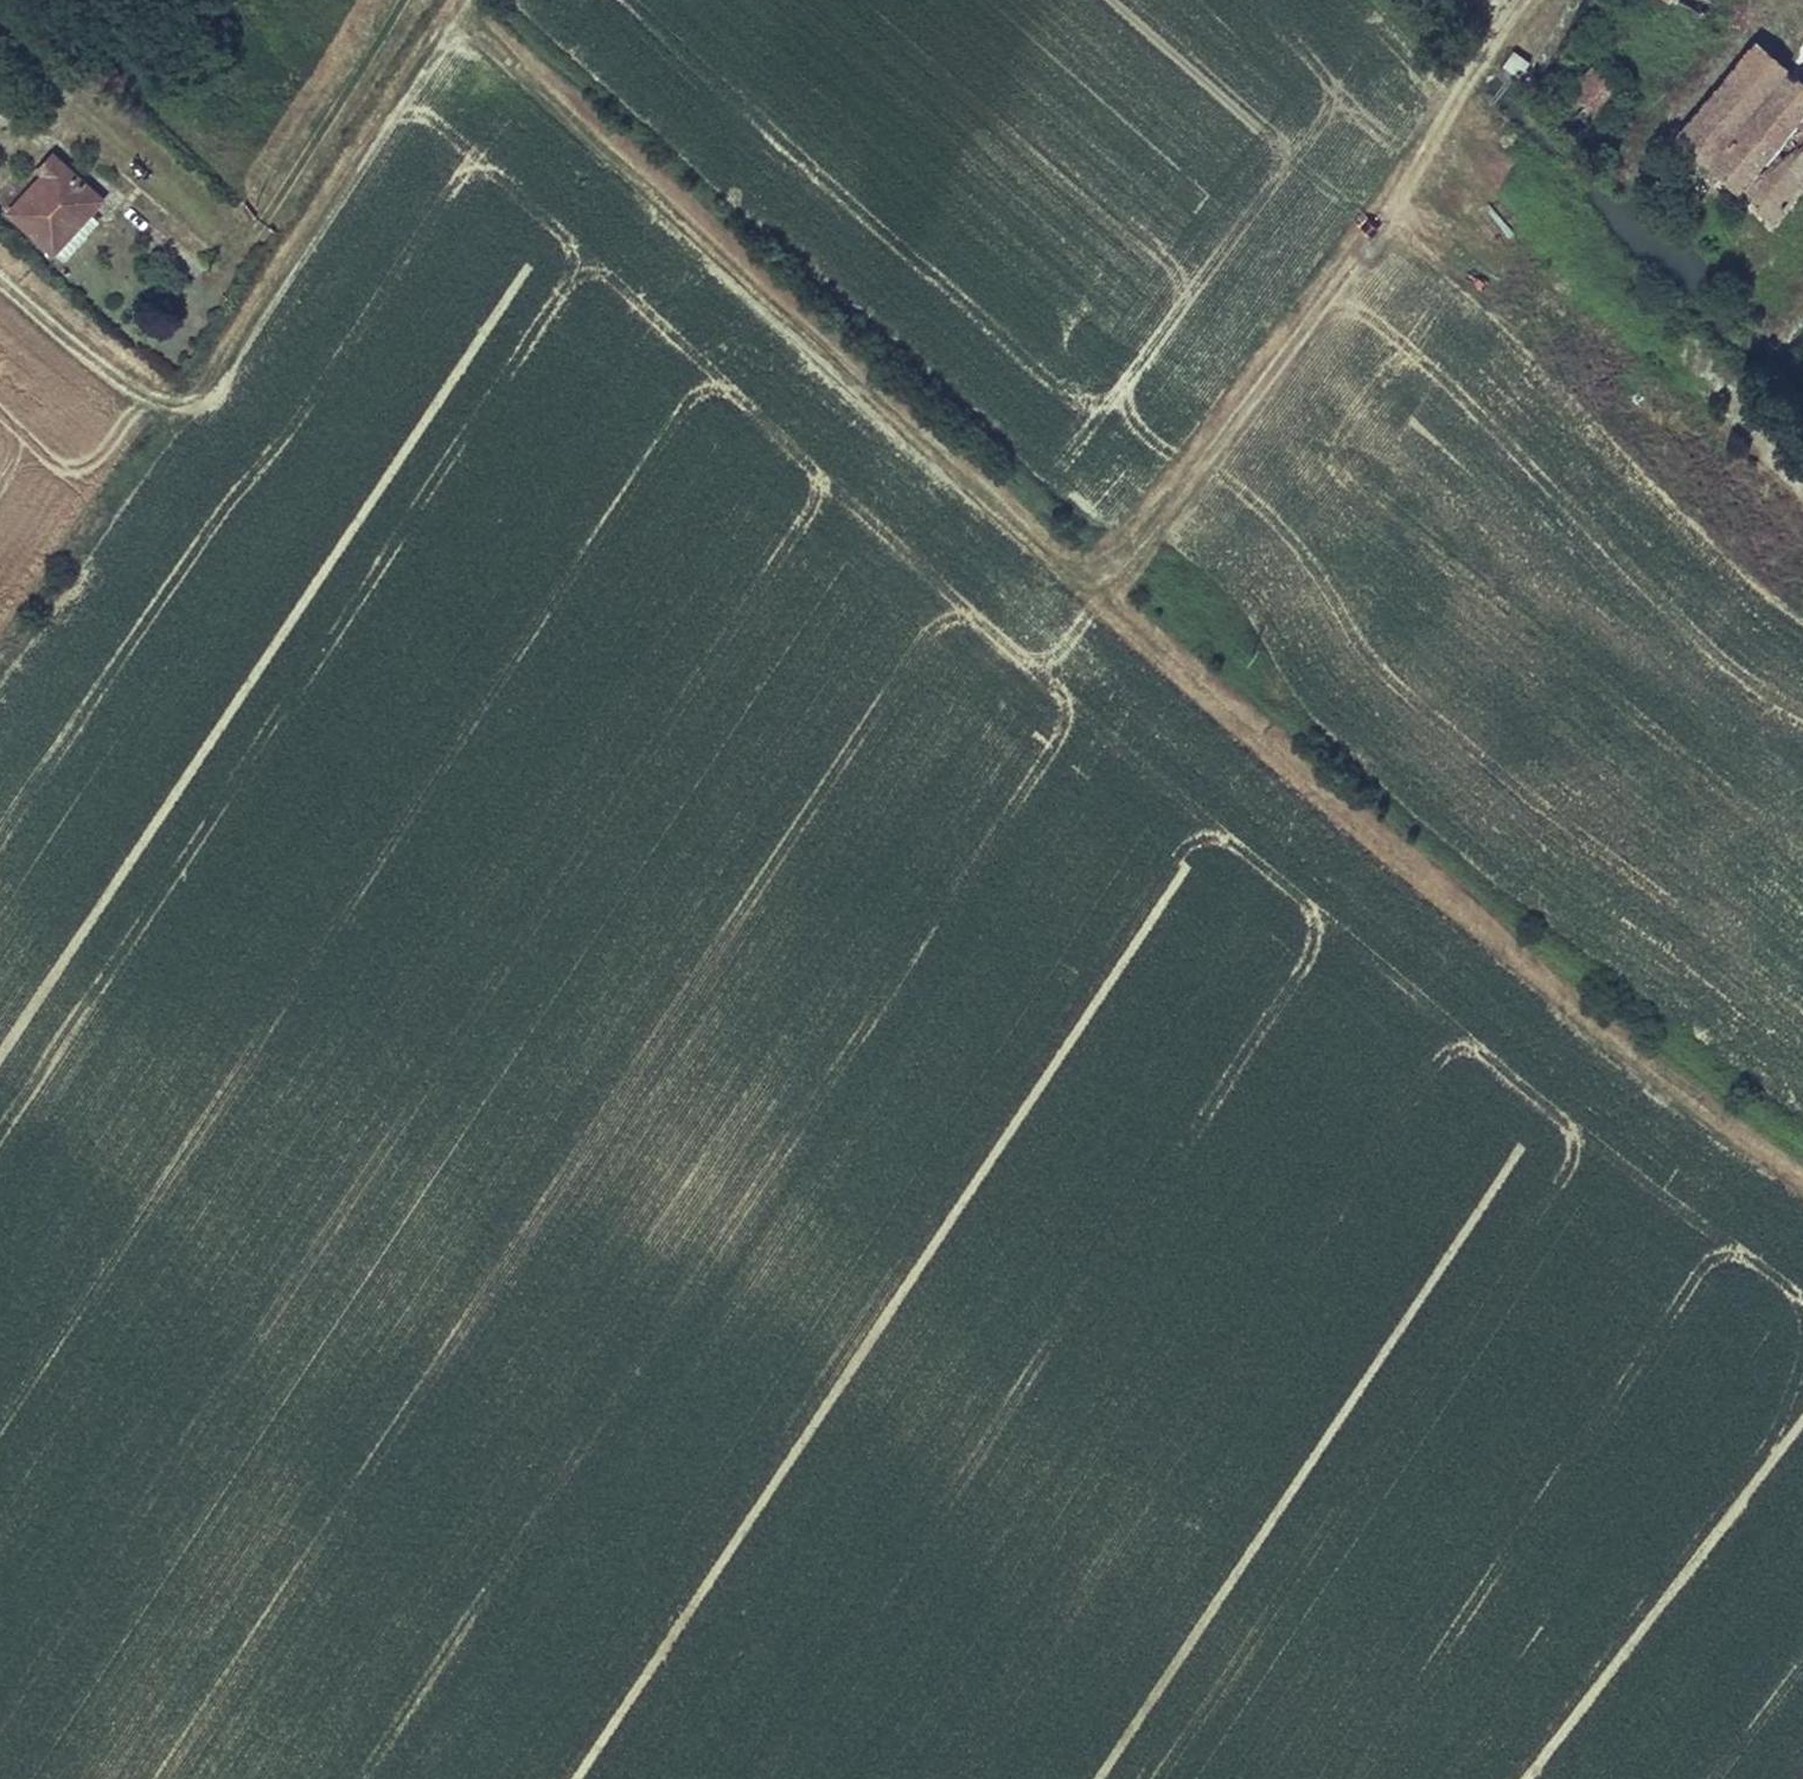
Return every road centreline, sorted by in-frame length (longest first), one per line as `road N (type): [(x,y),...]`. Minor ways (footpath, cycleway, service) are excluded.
road 1 (unclassified): [(269,215),(293,242),(449,0)]

